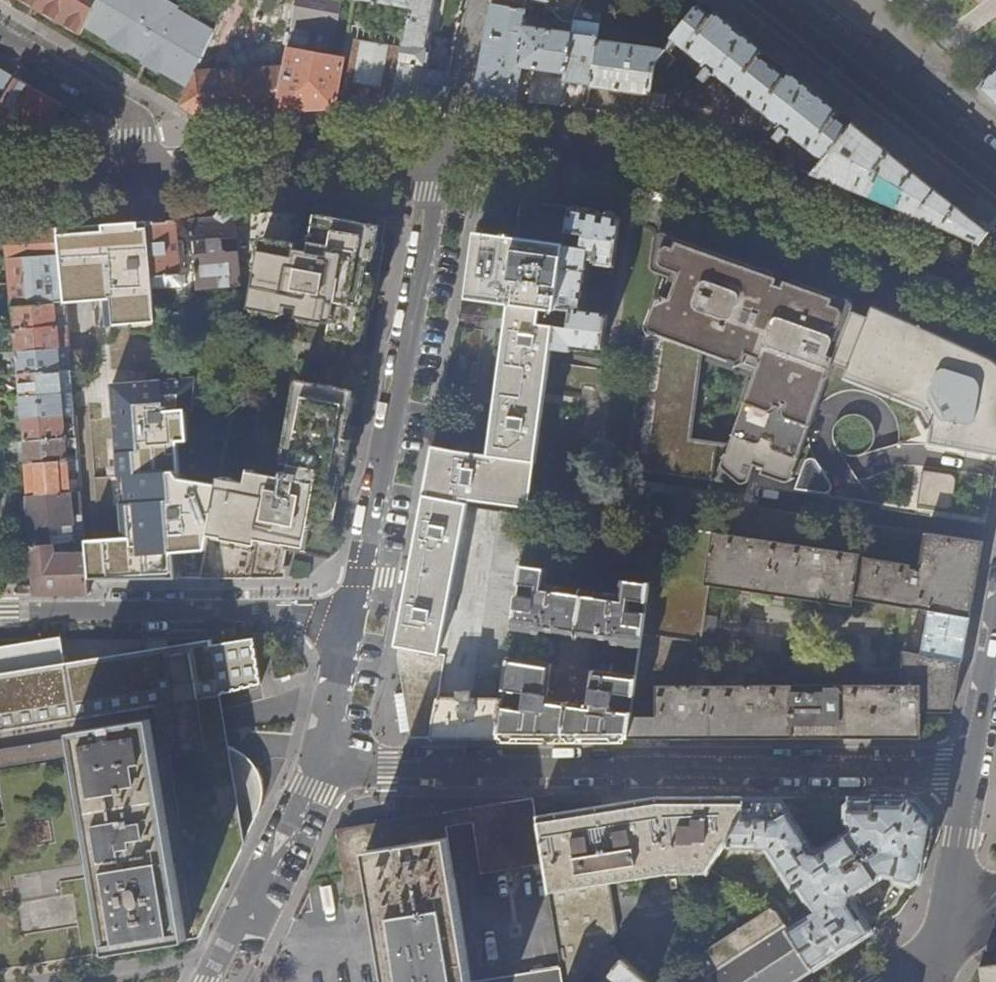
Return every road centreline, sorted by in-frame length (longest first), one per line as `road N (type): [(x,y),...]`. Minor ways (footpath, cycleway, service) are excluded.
road 1 (residential): [(323,765),(976,770)]
road 2 (residential): [(995,308),(682,182),(608,164),(444,155)]
road 3 (residential): [(444,155),(353,614)]
road 4 (residential): [(0,617),(353,614)]
road 5 (residential): [(444,155),(143,176)]
road 6 (tertiary): [(764,0),(995,188)]
road 7 (tertiary): [(995,157),(806,0)]
road 8 (residential): [(323,765),(211,981)]
road 9 (residential): [(0,31),(126,105),(138,122),(143,176)]
road 10 (residential): [(943,946),(976,770)]
road 11 (residential): [(444,155),(476,0)]
road 12 (residential): [(353,614),(323,765)]
road 13 (residential): [(143,176),(0,186)]

